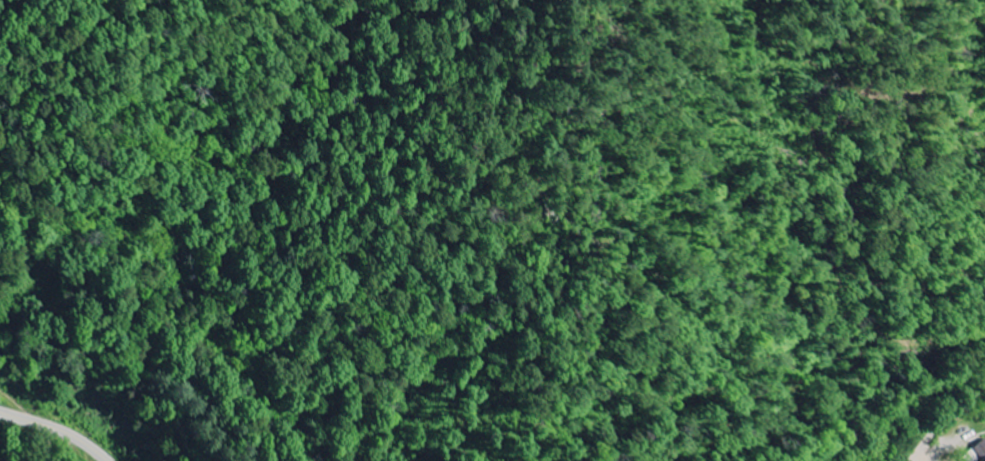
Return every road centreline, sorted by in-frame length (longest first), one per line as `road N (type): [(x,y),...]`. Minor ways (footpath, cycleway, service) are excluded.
road 1 (secondary): [(109,460),(59,430),(0,410)]

